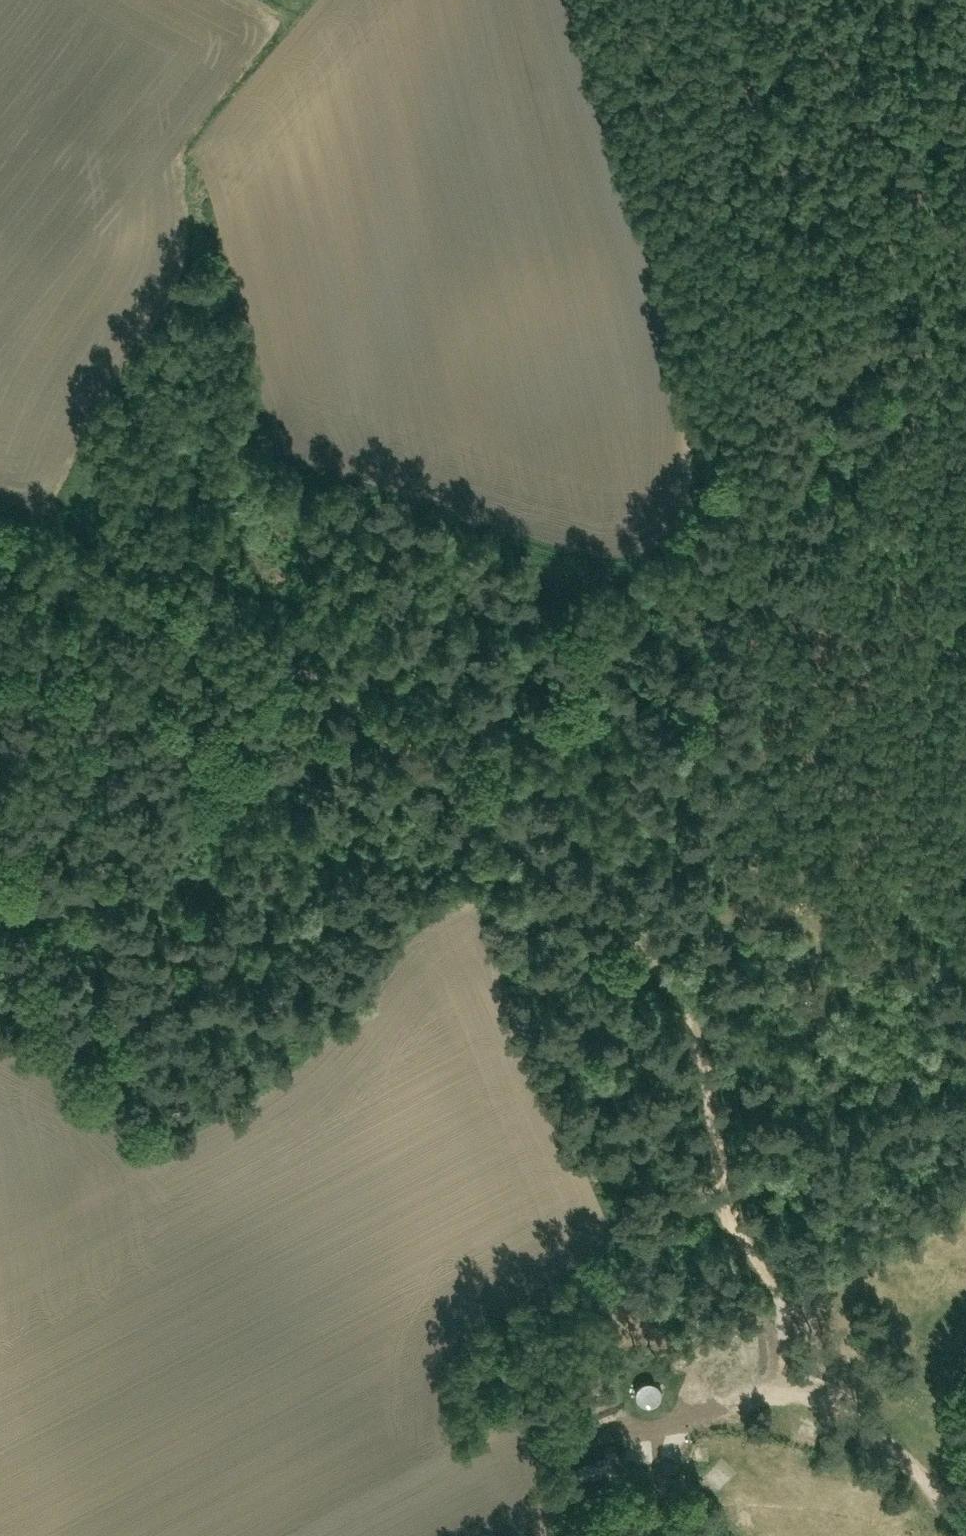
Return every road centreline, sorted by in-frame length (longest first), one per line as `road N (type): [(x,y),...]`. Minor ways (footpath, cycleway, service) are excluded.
road 1 (track): [(0,554),(192,619),(309,673),(482,799),(677,988),(698,1031),(726,1211),(785,1317),(782,1368),(759,1406),(583,1444)]
road 2 (track): [(965,1533),(852,1416),(776,1384)]

